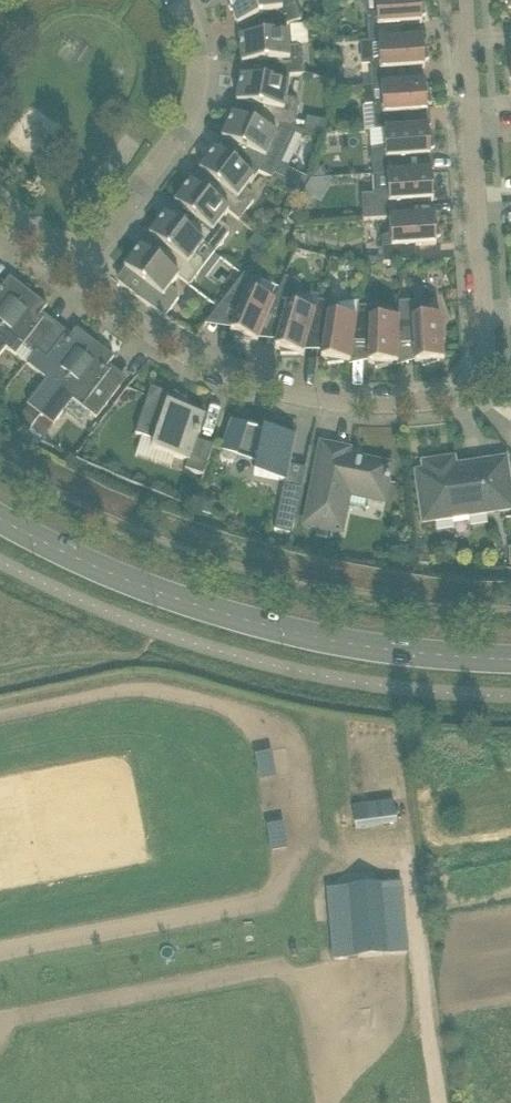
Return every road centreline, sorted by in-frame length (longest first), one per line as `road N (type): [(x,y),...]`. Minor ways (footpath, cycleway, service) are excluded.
road 1 (residential): [(464,0),(488,363),(478,383),(432,401),(389,404),(291,393),(168,343),(81,283)]
road 2 (primary): [(510,658),(407,652),(281,629),(175,598),(0,517)]
road 3 (residential): [(81,283),(200,118),(209,49),(188,0)]

